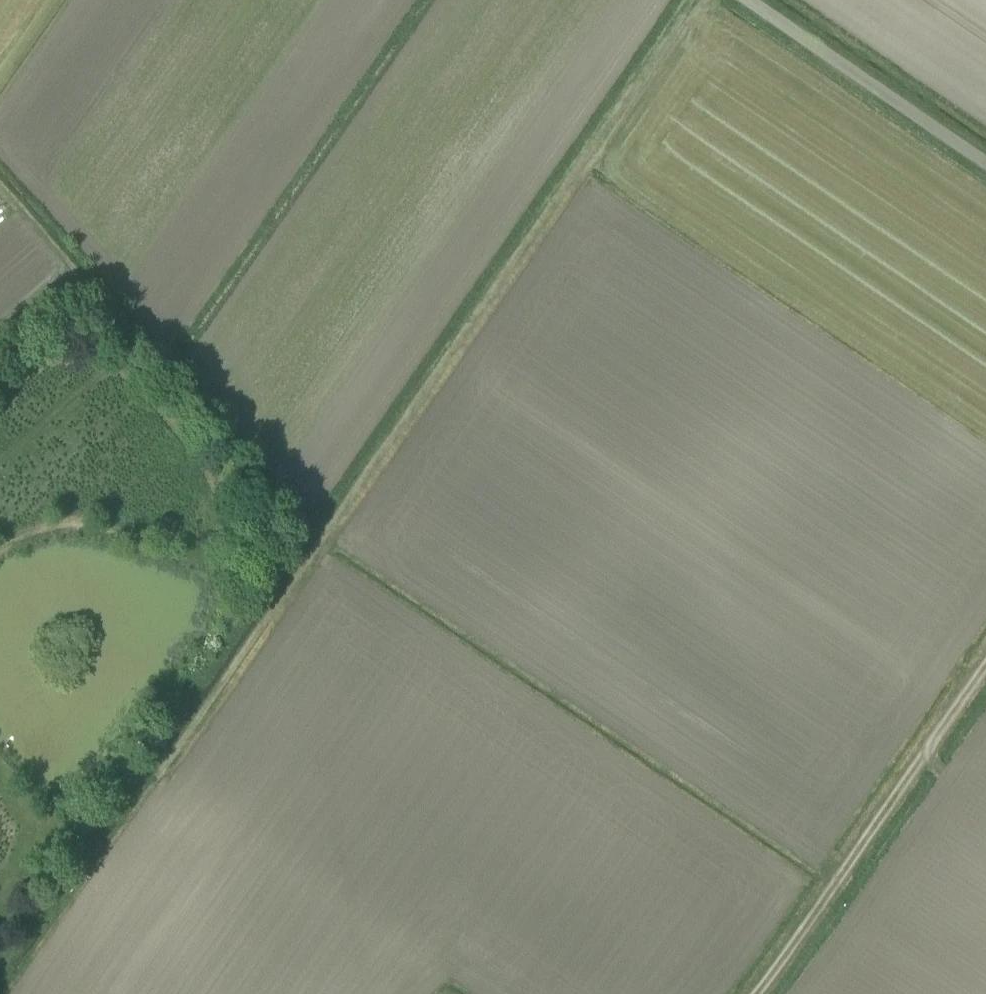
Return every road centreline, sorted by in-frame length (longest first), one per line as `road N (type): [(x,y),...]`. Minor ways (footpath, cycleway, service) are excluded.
road 1 (track): [(985,677),(765,993)]
road 2 (unclassified): [(985,164),(751,0)]

